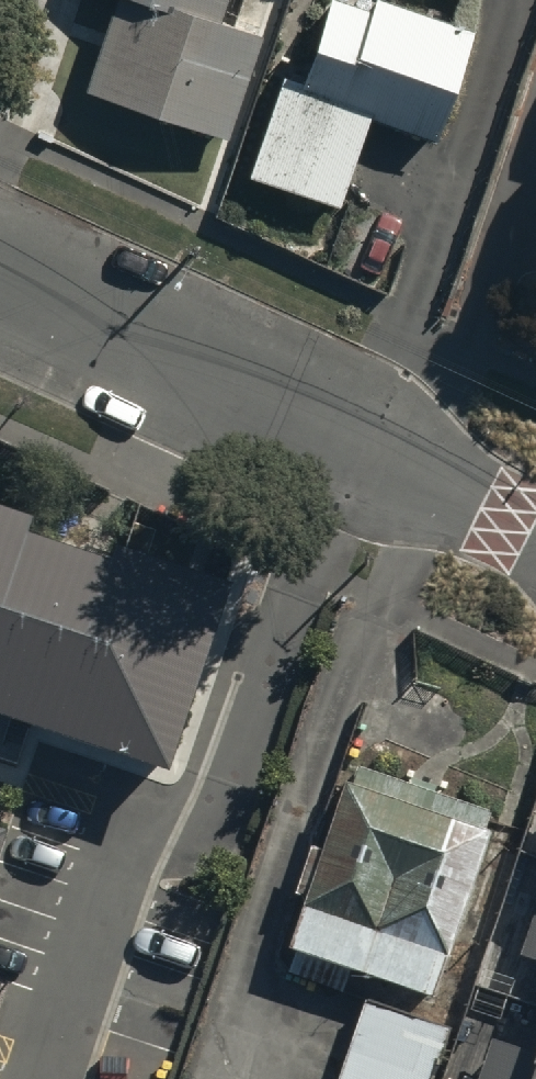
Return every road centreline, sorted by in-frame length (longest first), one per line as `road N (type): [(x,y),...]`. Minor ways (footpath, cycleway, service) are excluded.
road 1 (unclassified): [(535,537),(0,303)]

